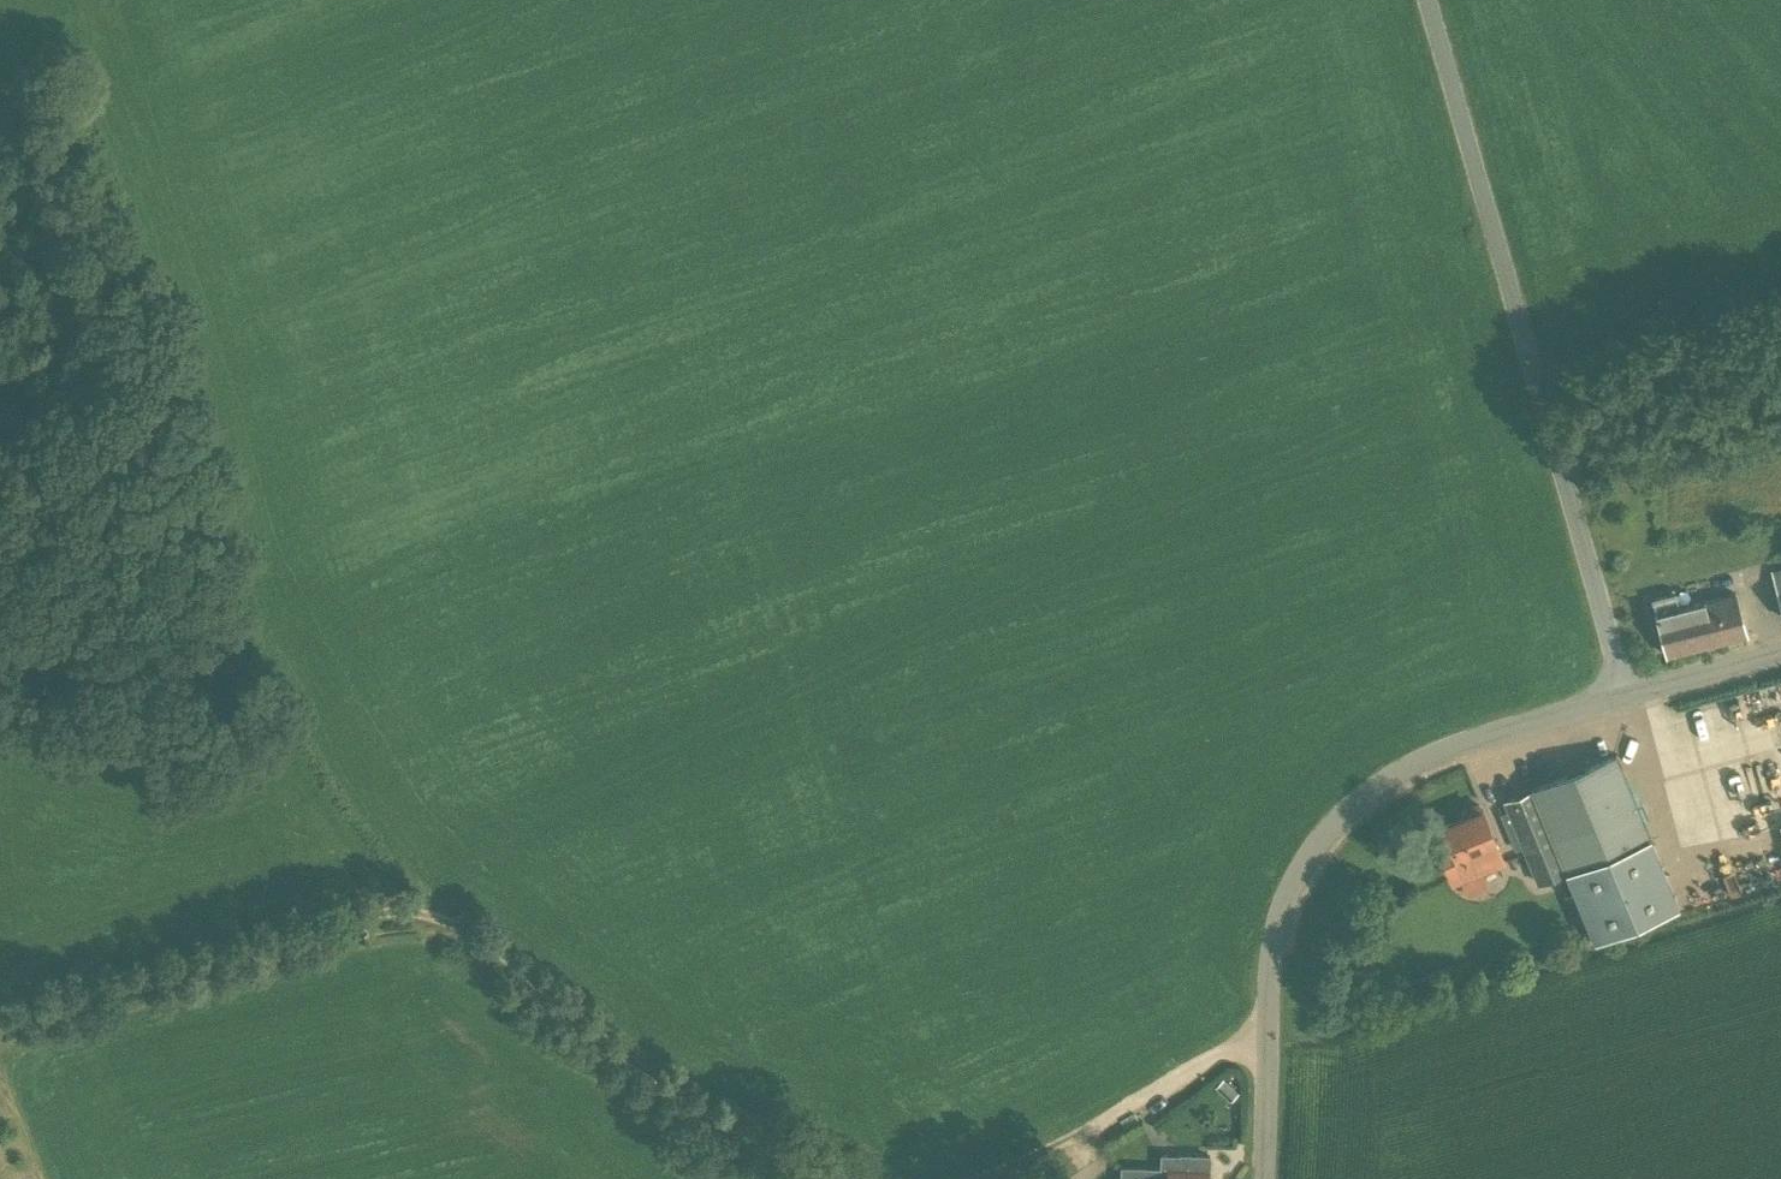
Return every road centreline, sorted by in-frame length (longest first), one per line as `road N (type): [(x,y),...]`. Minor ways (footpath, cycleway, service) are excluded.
road 1 (unclassified): [(1622,693),(1426,0)]
road 2 (tertiary): [(1267,1047),(1279,929),(1298,869),(1340,815),(1425,755),(1622,693)]
road 3 (unclassified): [(831,1178),(606,1044),(470,932),(431,913),(384,912)]
road 4 (unclassified): [(1267,1047),(1226,1048),(1019,1171),(991,1178)]
road 5 (tertiary): [(1622,693),(1780,651)]
road 6 (tertiary): [(1265,1178),(1267,1047)]

